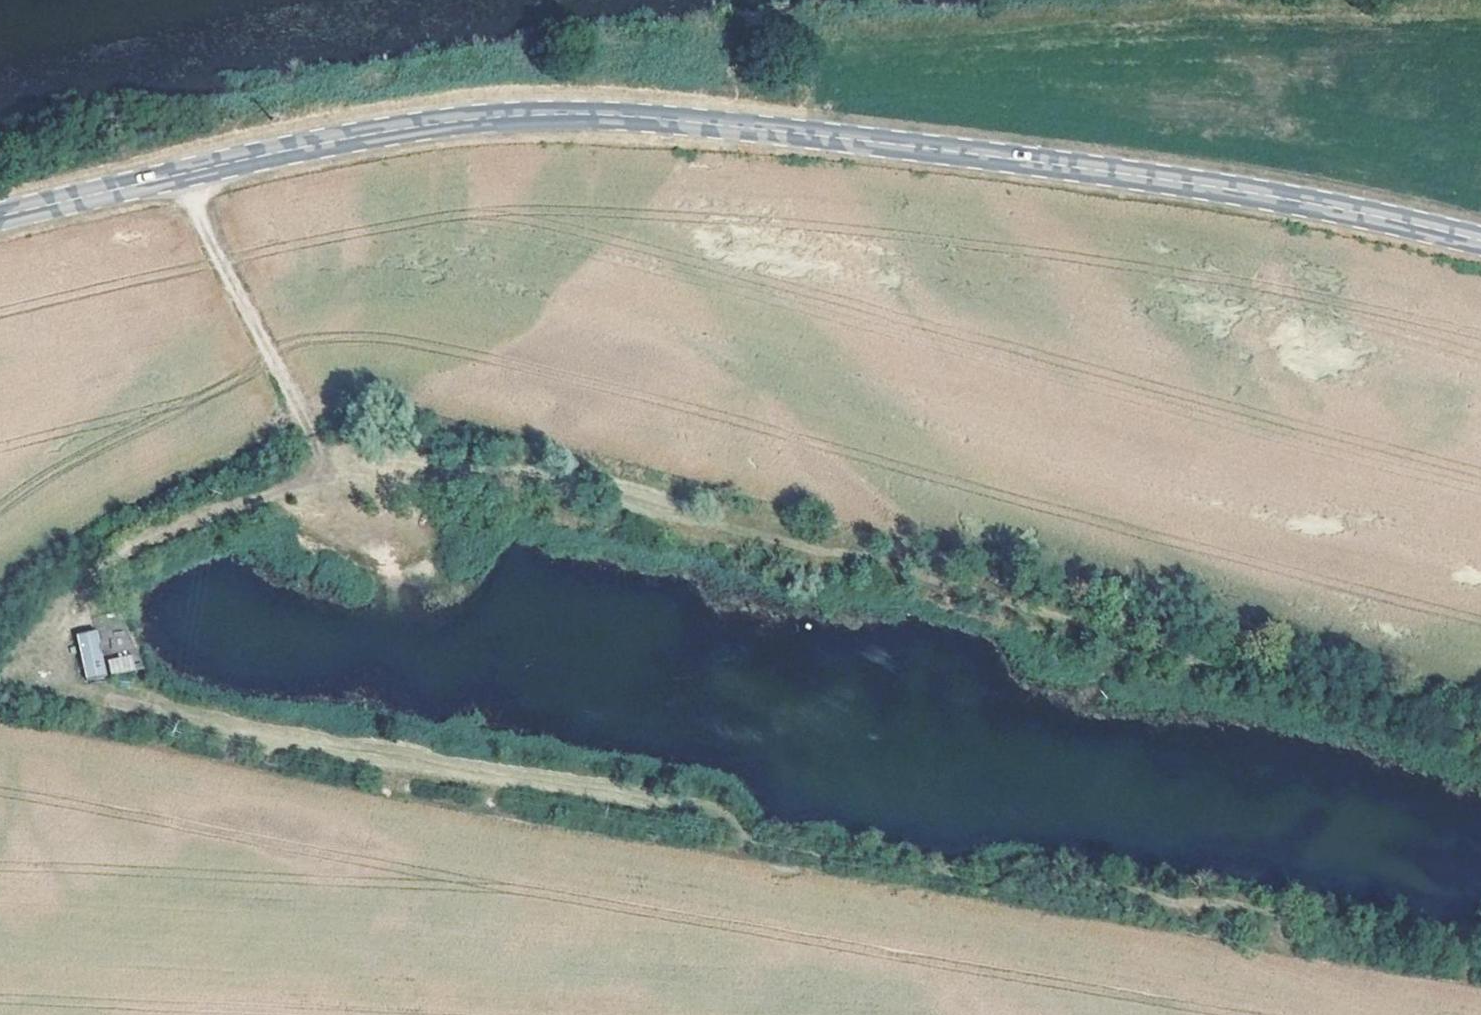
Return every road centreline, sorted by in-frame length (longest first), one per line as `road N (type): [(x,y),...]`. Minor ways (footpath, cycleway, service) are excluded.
road 1 (tertiary): [(0,217),(411,128),(570,114),(996,157),(1269,196),(1480,241)]
road 2 (track): [(177,176),(318,453),(301,479),(132,546),(104,565),(83,602)]

